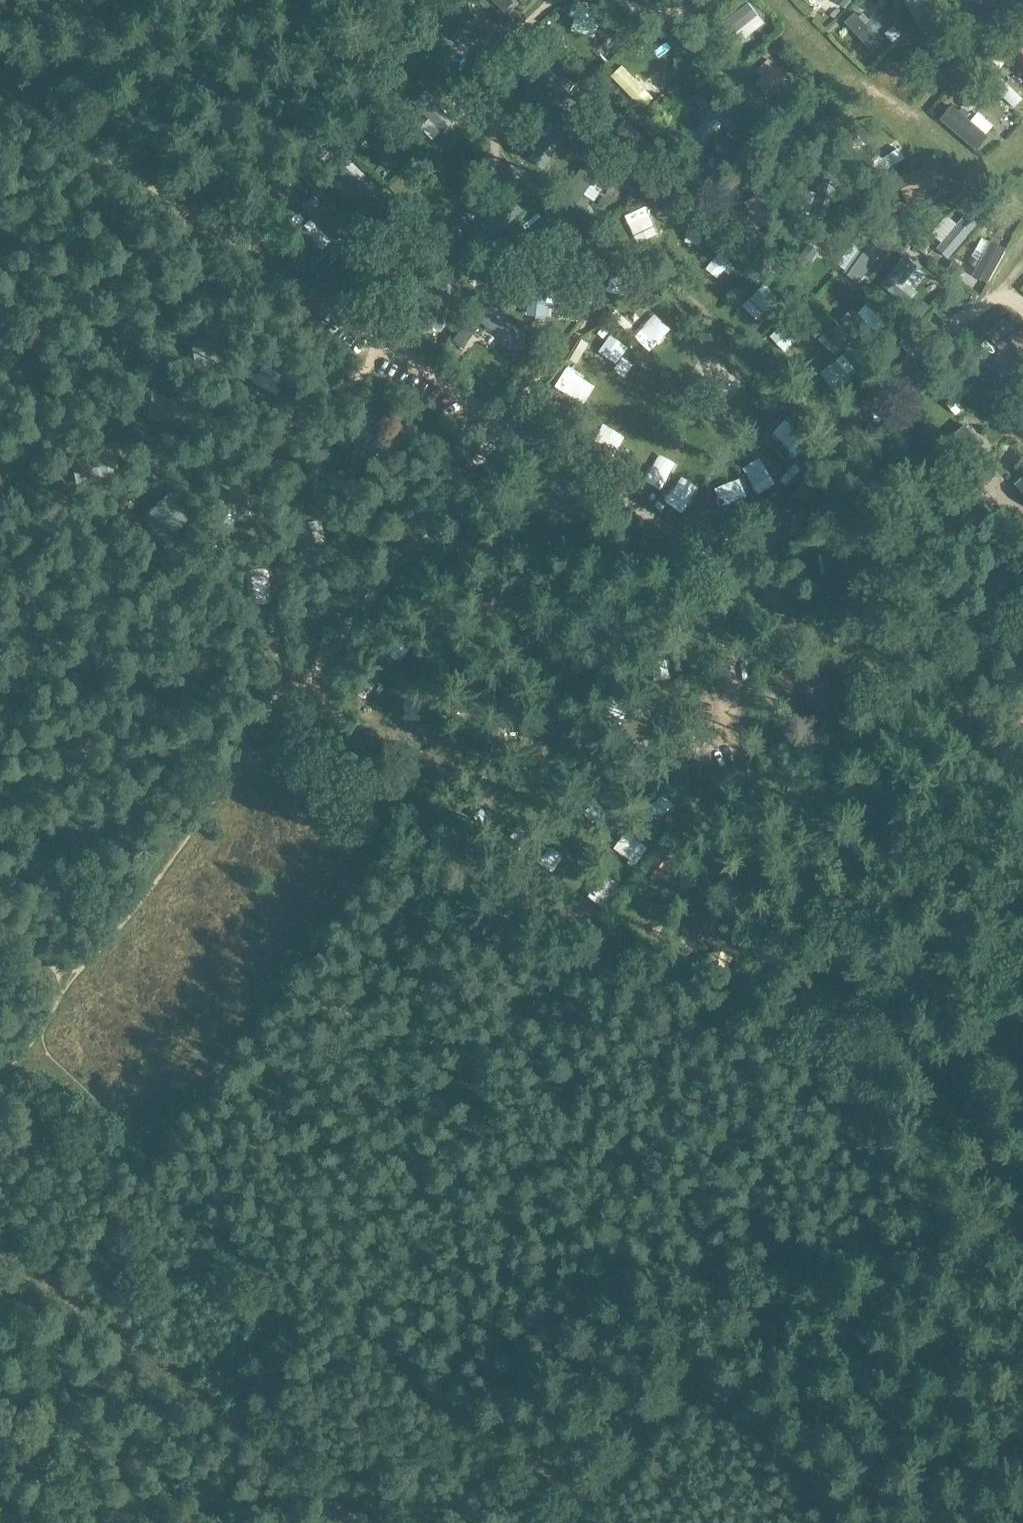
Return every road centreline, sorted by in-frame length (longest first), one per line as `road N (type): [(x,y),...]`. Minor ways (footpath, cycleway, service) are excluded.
road 1 (track): [(1022,767),(0,94)]
road 2 (track): [(593,1499),(699,1364),(718,1364),(762,1406),(848,1522)]

